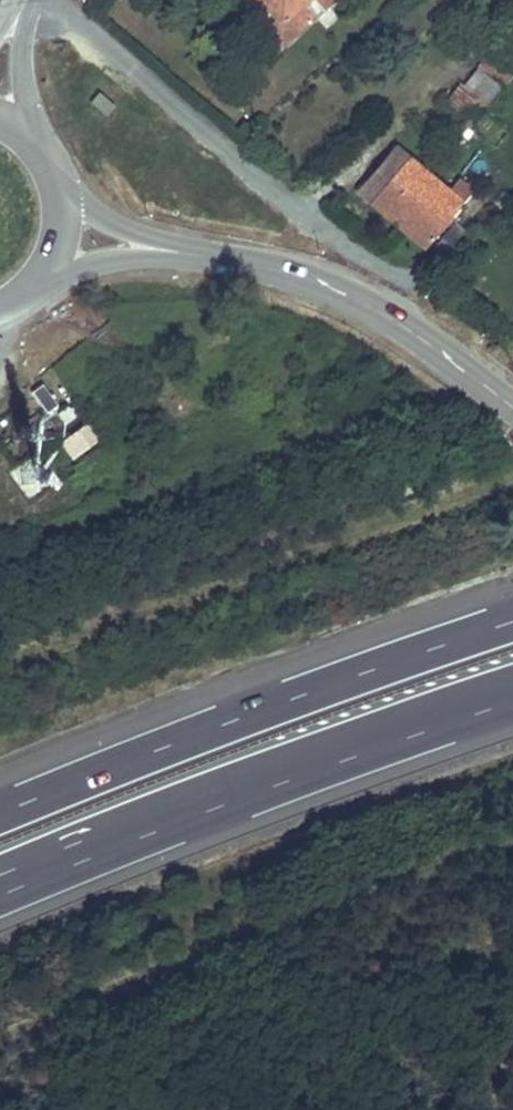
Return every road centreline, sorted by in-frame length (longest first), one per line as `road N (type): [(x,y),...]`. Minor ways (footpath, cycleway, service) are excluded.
road 1 (motorway): [(512,612),(317,678),(0,805)]
road 2 (motorway): [(0,875),(338,743),(512,687)]
road 3 (tertiary): [(512,407),(348,294),(232,261)]
road 4 (tertiary): [(37,279),(137,257),(232,261)]
road 5 (tertiary): [(232,261),(129,231),(55,187)]
road 6 (tertiary): [(31,144),(23,73),(27,0)]

